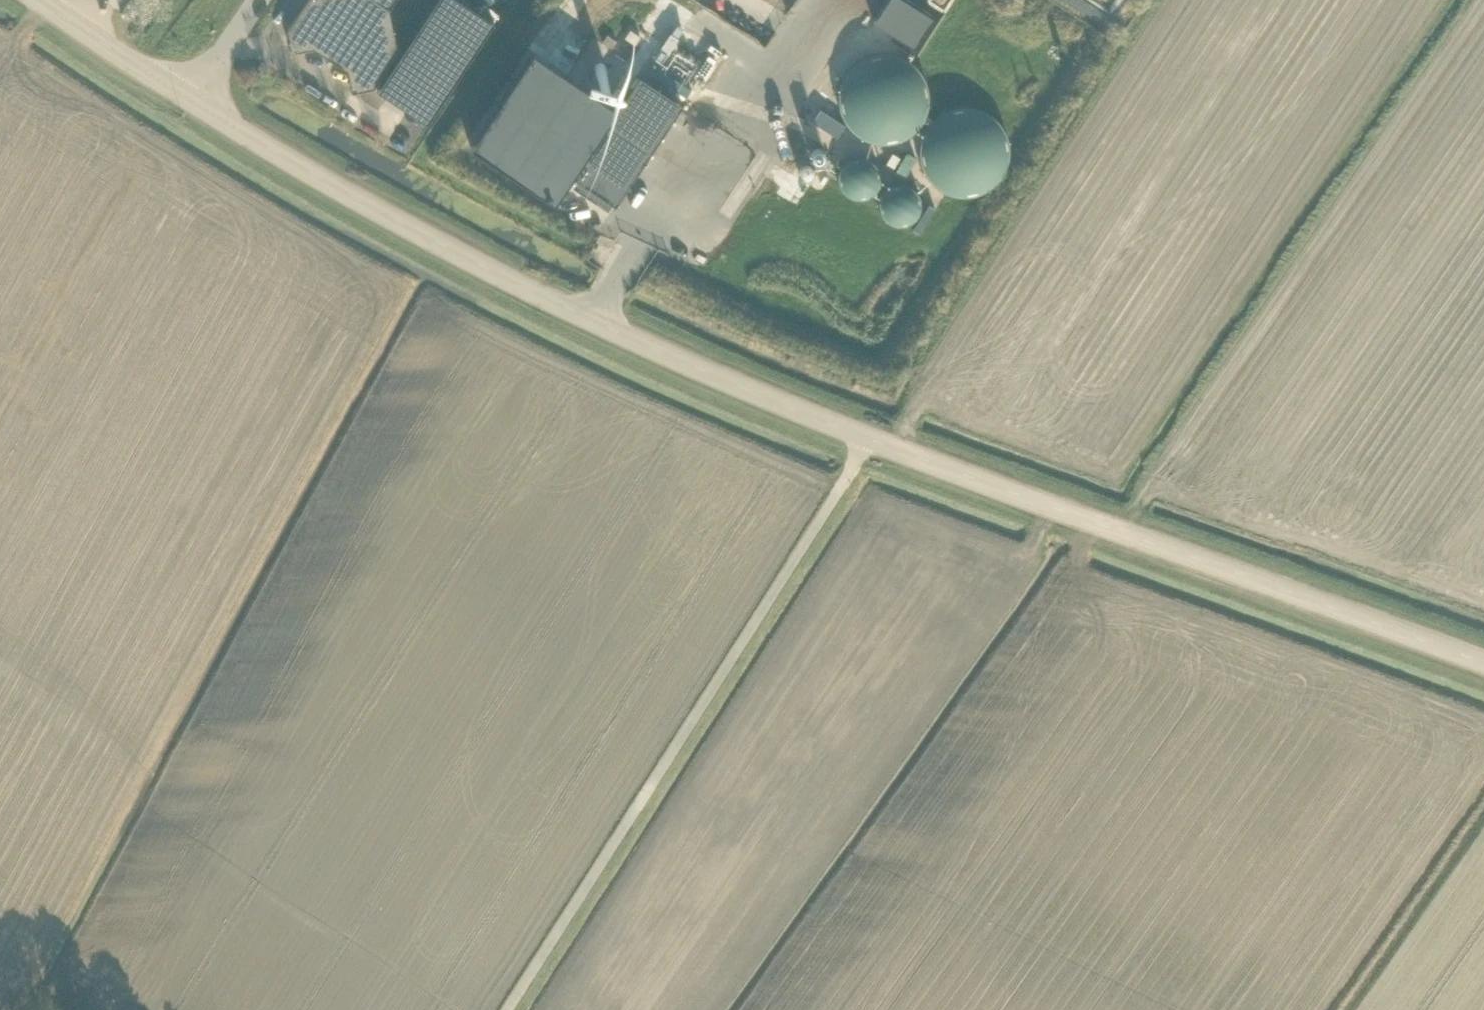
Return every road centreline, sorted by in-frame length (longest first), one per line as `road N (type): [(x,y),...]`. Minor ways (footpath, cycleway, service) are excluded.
road 1 (tertiary): [(1483,662),(865,437),(669,355),(438,242),(189,99)]
road 2 (tertiary): [(189,99),(40,0)]

